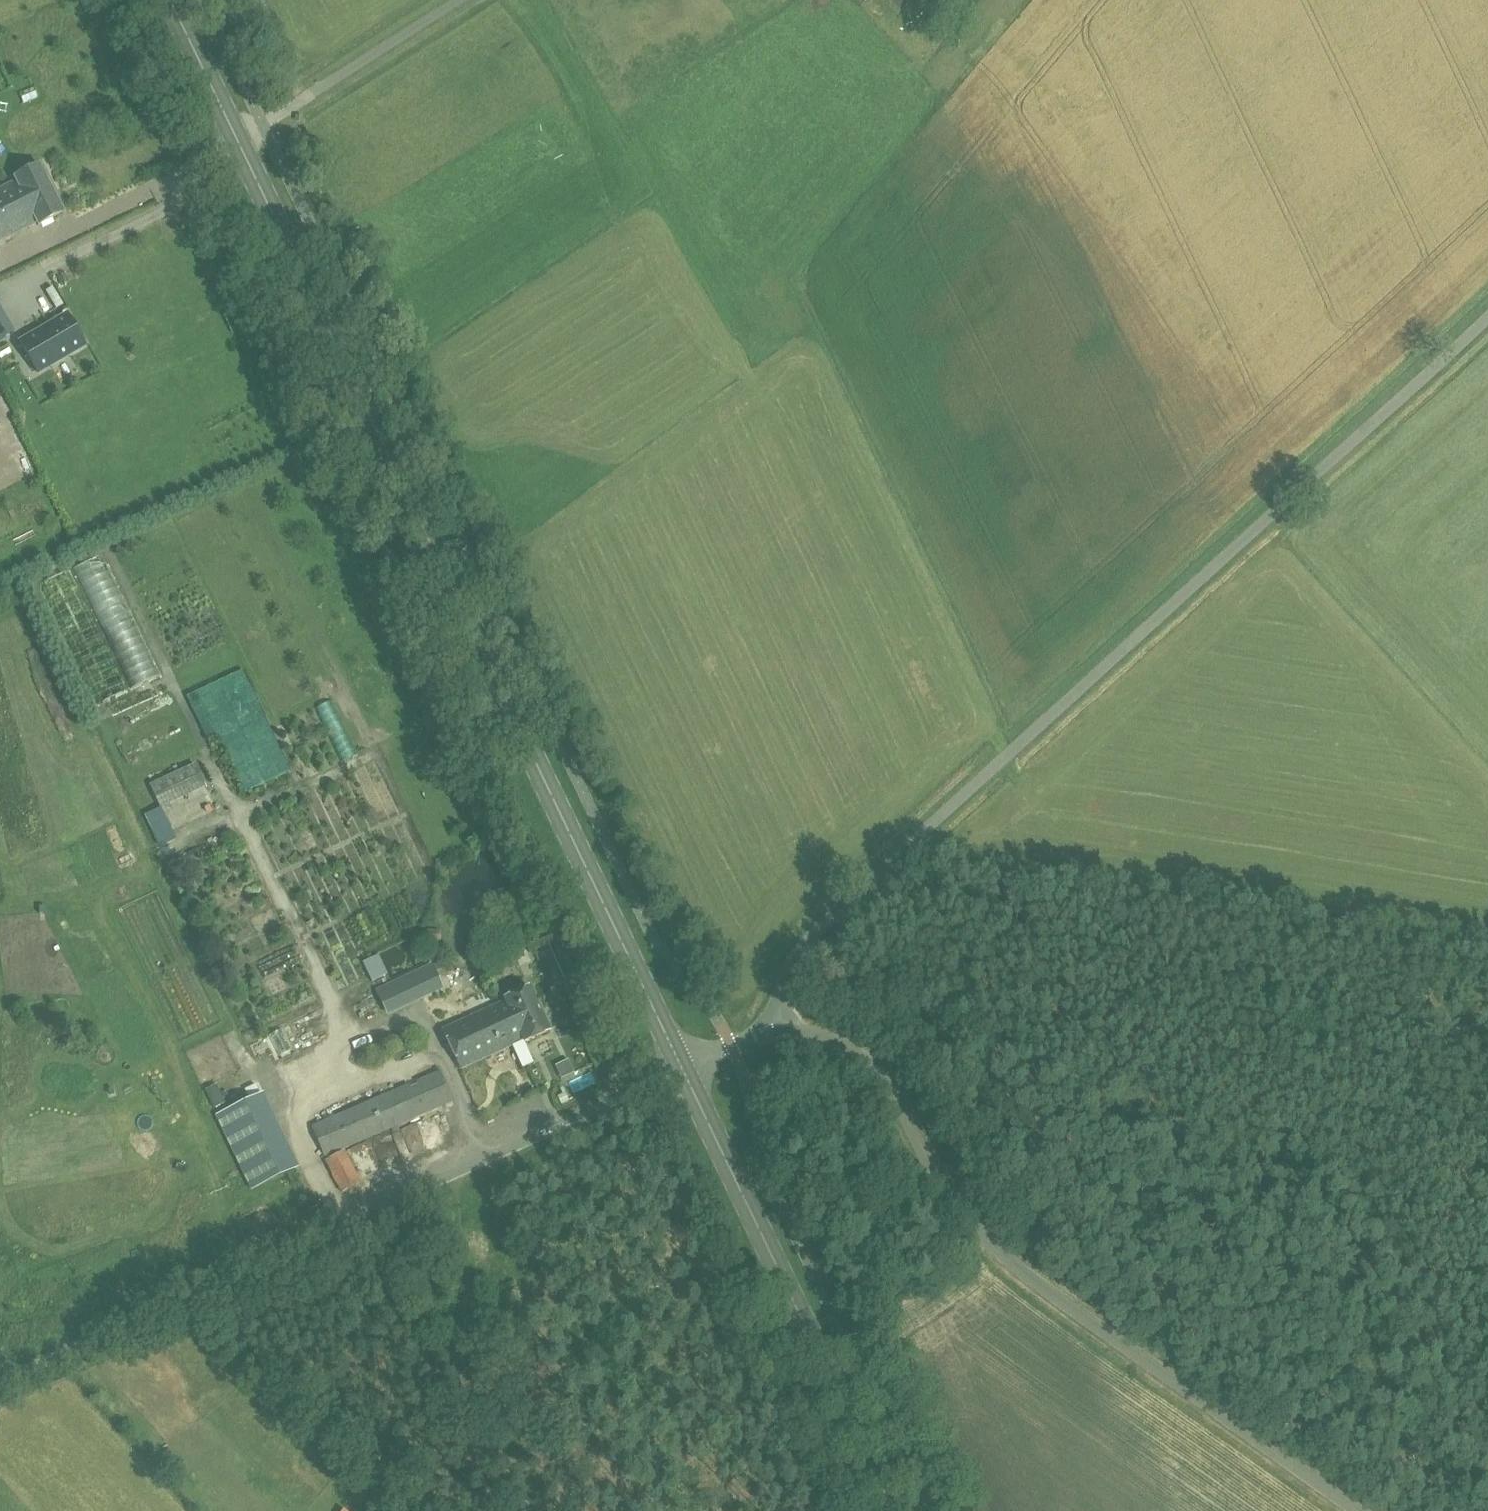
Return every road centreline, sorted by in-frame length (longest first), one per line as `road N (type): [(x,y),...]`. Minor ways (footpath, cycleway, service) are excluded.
road 1 (secondary): [(684,1069),(174,0)]
road 2 (unclassified): [(780,1031),(790,962),(810,935),(1487,315)]
road 3 (unclassified): [(780,1031),(826,1038),(873,1075),(985,1241),(1026,1279),(1354,1510)]
road 4 (unclassified): [(0,1381),(684,1069)]
road 5 (secondary): [(900,1510),(684,1069)]

